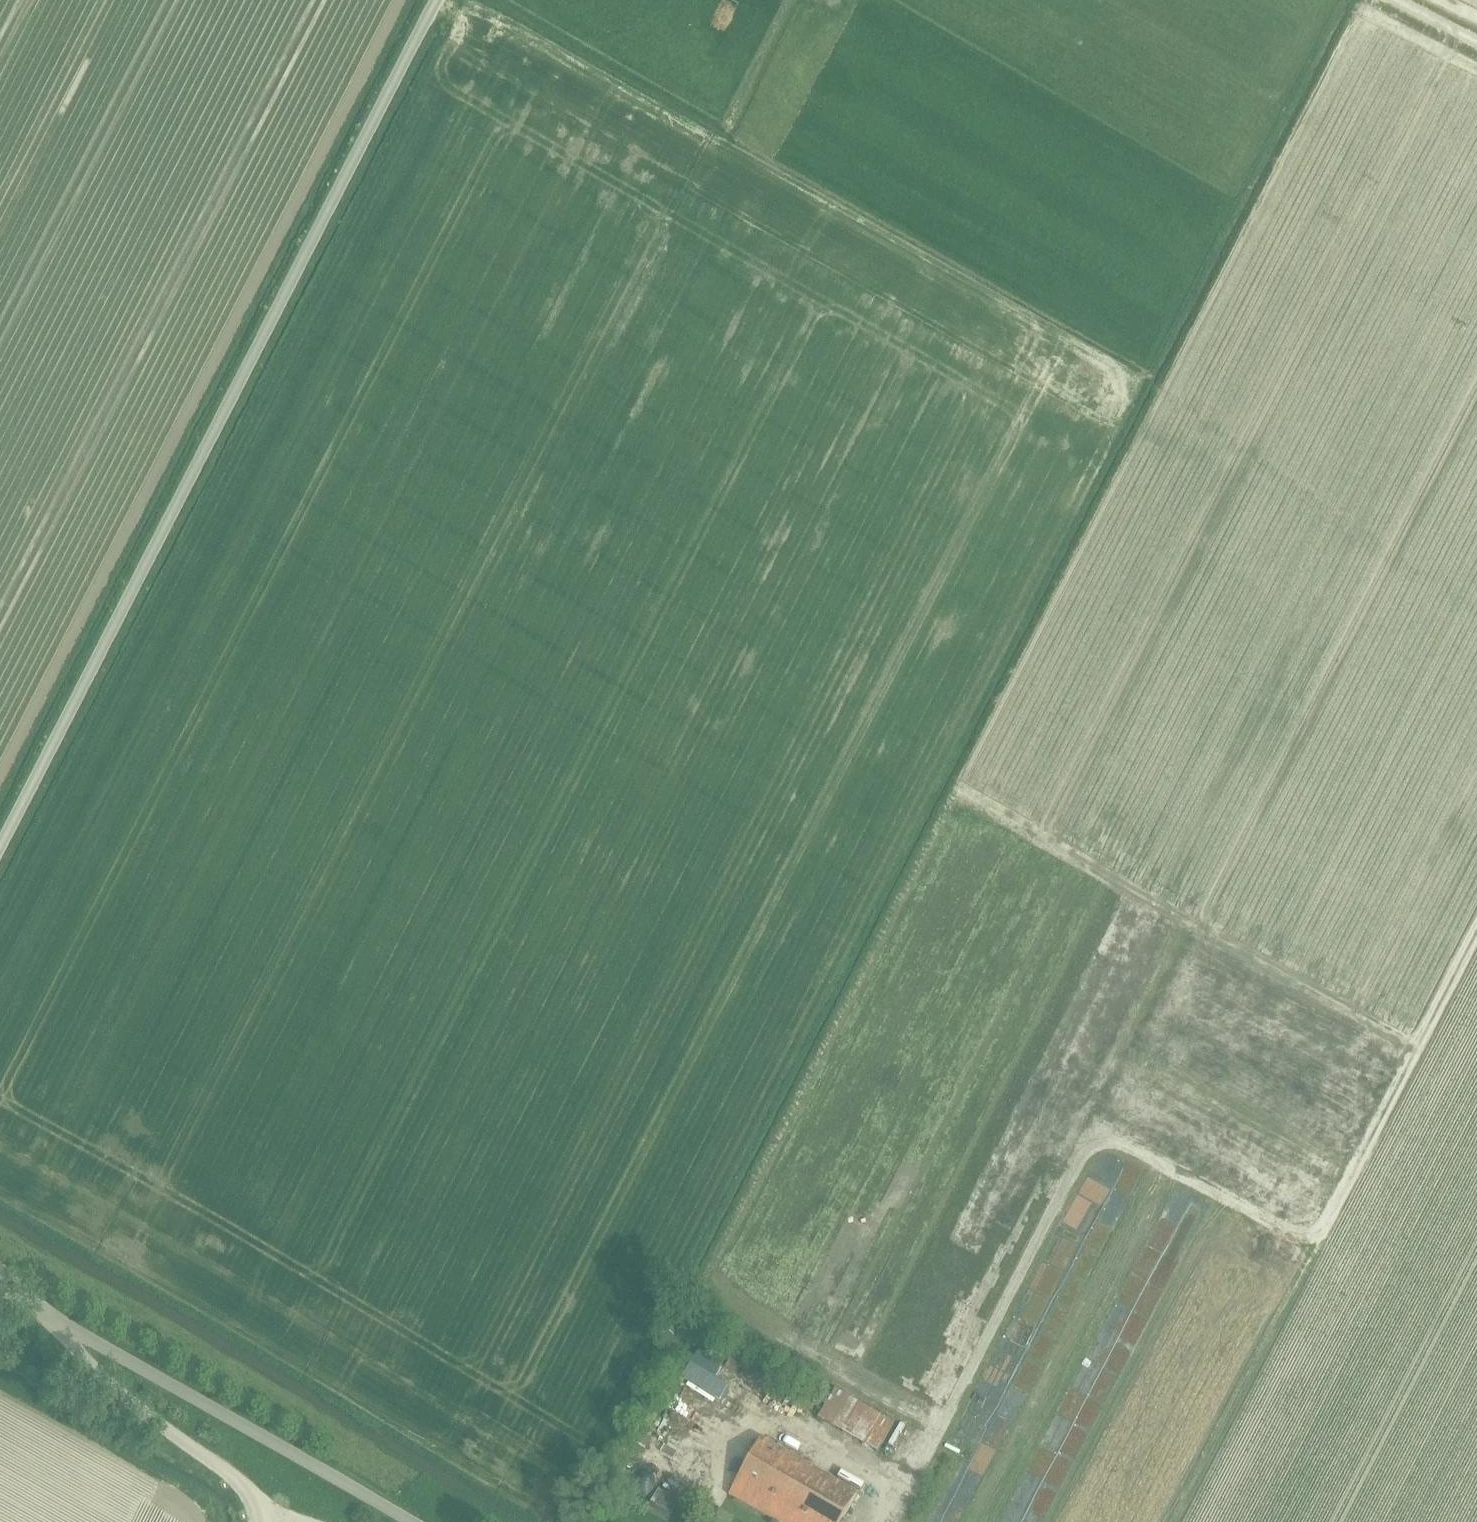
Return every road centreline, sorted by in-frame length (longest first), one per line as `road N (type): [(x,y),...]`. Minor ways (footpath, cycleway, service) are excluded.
road 1 (track): [(899,1488),(914,1474),(1079,1161),(1101,1145),(1128,1147),(1290,1232),(1320,1230),(1476,935)]
road 2 (unclassified): [(0,844),(436,0)]
road 3 (unclassified): [(46,1314),(408,1521)]
road 4 (unclassified): [(273,1514),(125,1397),(46,1314)]

